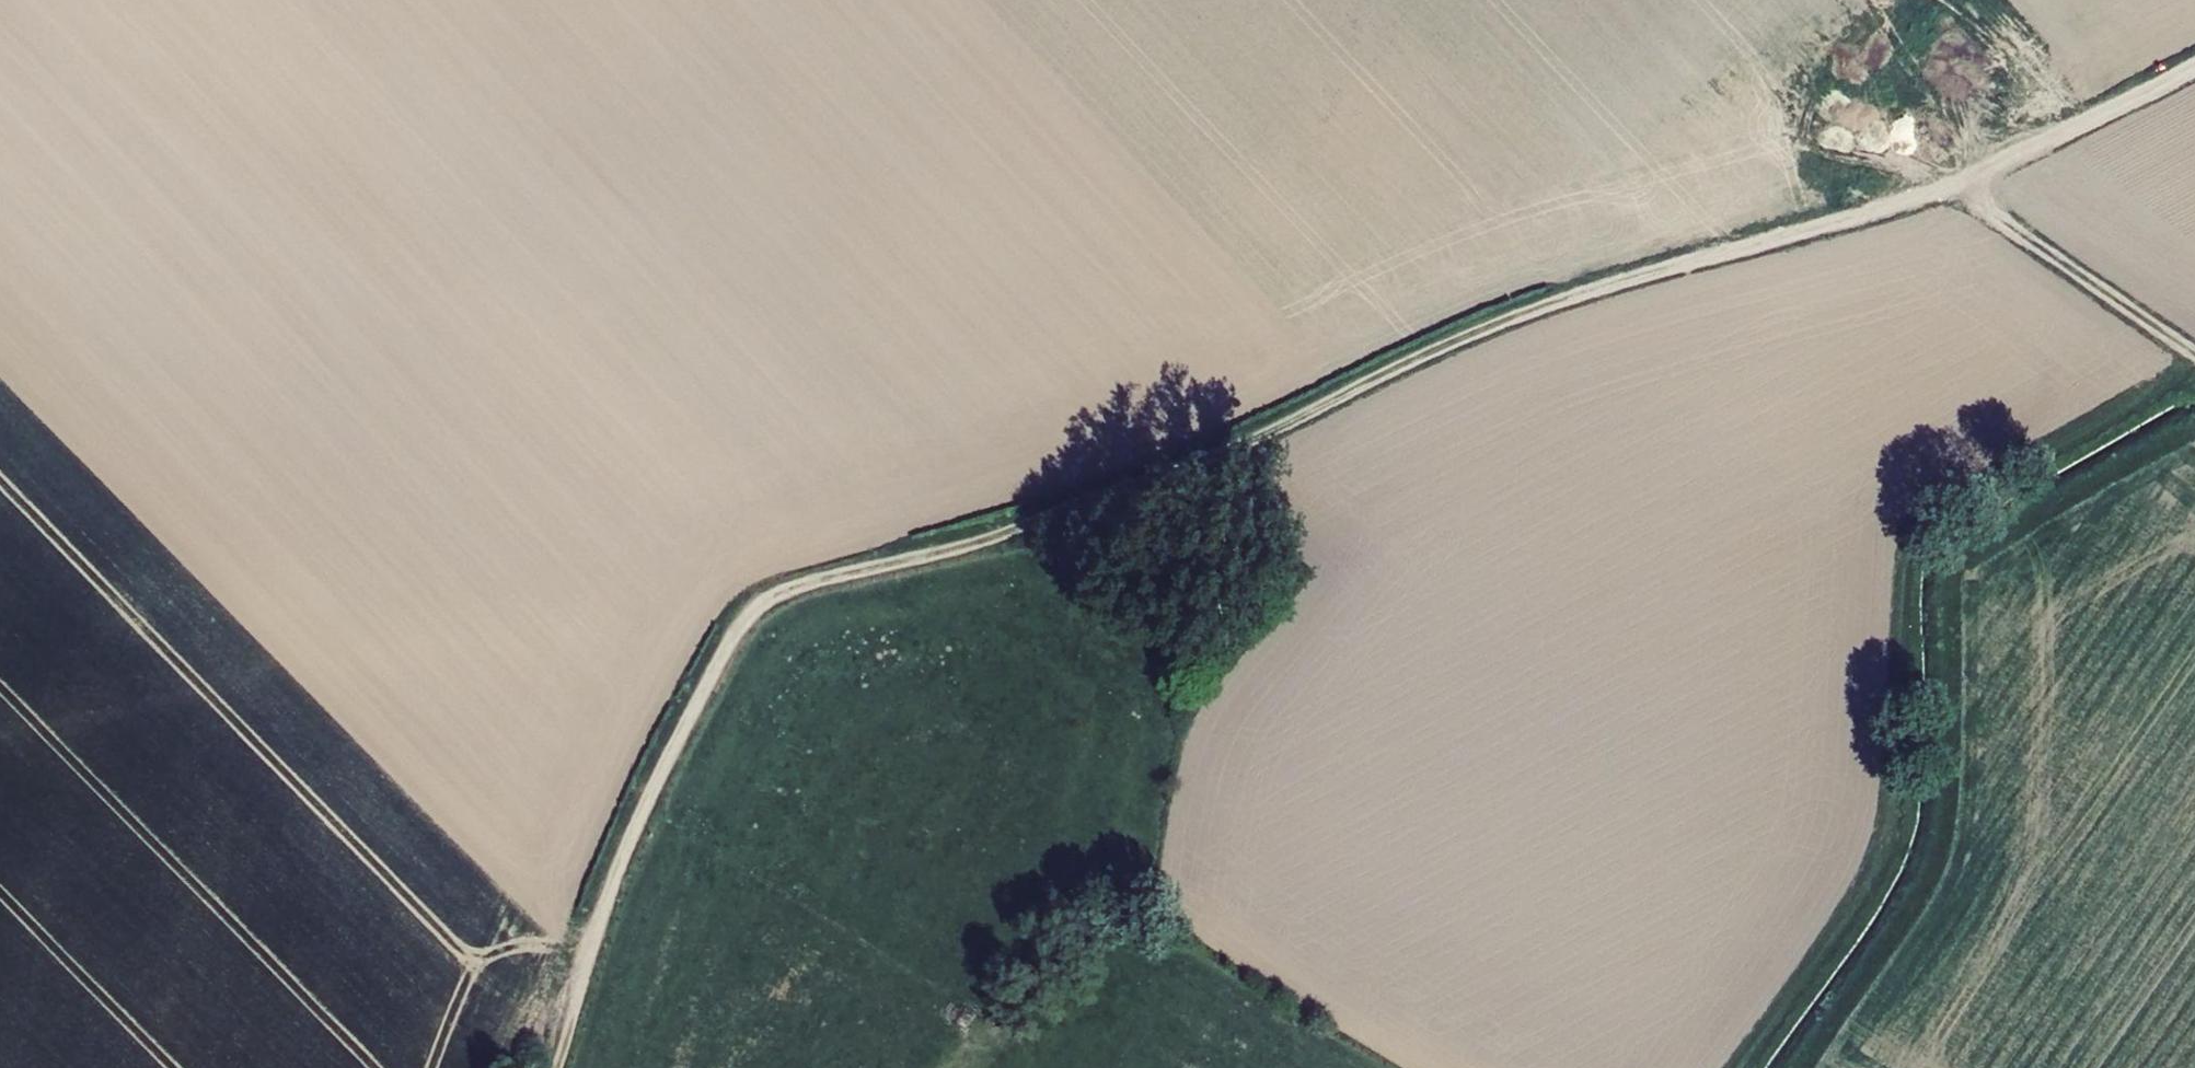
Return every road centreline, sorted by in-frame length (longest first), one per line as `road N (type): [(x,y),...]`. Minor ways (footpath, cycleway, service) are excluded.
road 1 (track): [(539,1067),(657,762),(734,617),(1087,509),(1546,281),(1870,214),(1975,175),(2194,69)]
road 2 (track): [(1975,175),(2000,219),(2194,356)]

